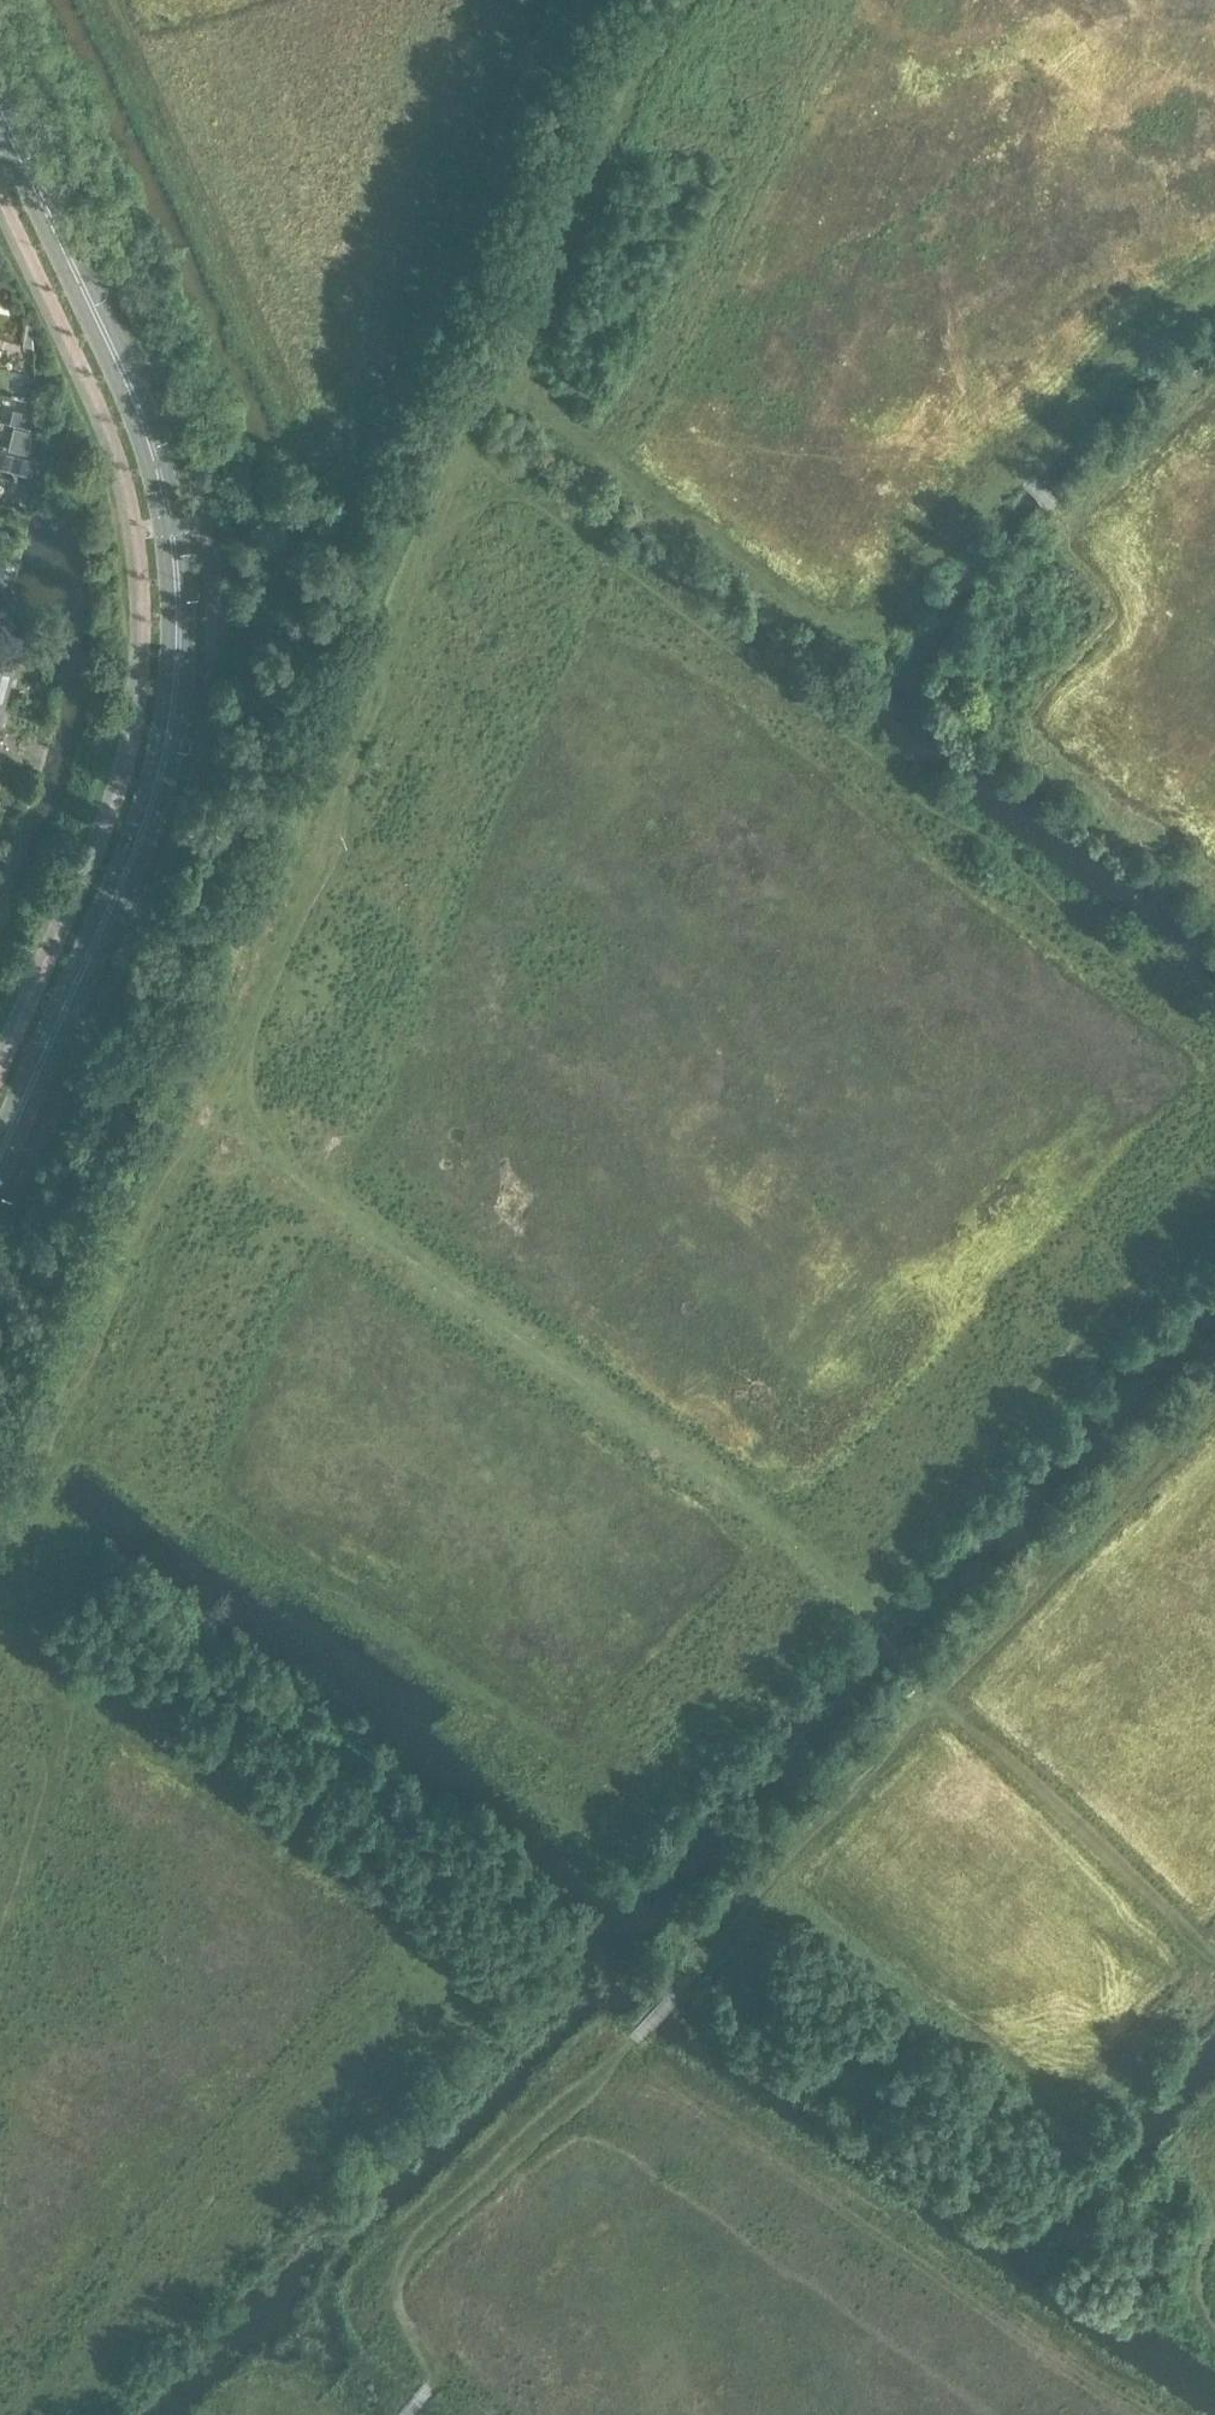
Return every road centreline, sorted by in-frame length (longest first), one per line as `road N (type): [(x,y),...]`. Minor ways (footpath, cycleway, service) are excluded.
road 1 (tertiary): [(0,1159),(126,879),(158,789),(179,623),(172,524),(137,400),(0,109)]

